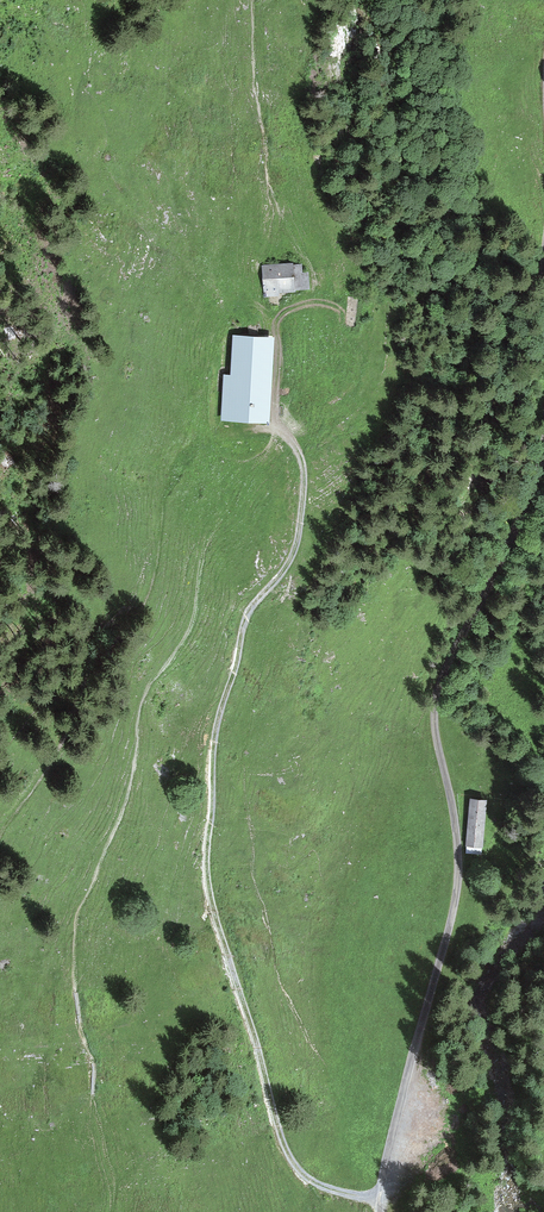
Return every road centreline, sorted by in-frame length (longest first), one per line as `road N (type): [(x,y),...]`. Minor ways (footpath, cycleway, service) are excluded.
road 1 (track): [(380,1192),(308,1175),(279,1133),(206,866),(222,696),(242,619),(281,560),(297,513),(298,455),(273,400)]
road 2 (track): [(543,473),(447,659),(435,710),(461,859),(453,918),(380,1192),(382,1211)]

